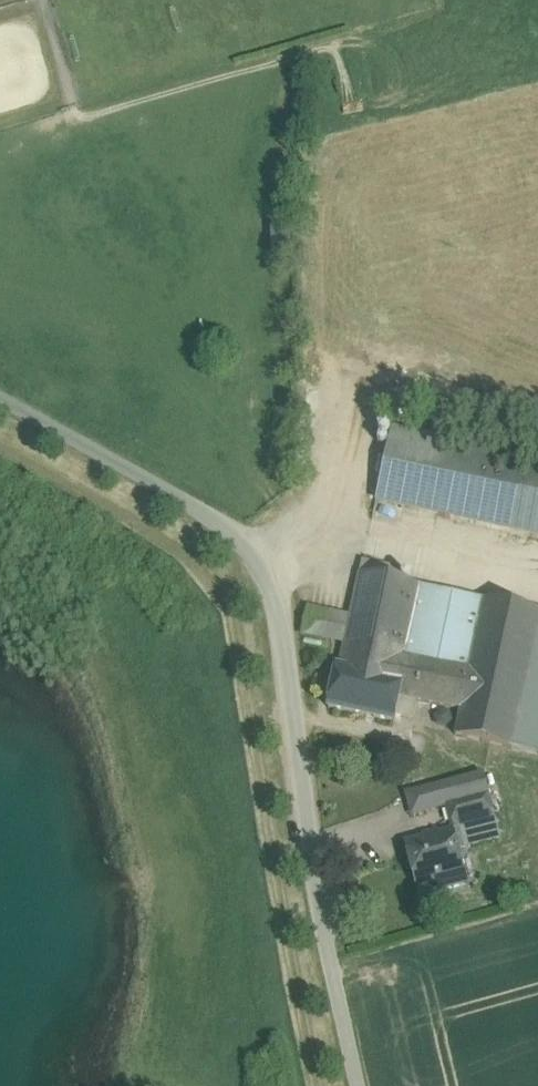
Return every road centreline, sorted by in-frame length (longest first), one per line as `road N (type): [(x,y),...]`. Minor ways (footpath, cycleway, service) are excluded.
road 1 (track): [(360,1085),(309,841),(282,628),(264,566),(200,509),(0,397)]
road 2 (track): [(264,566),(356,537),(537,569)]

